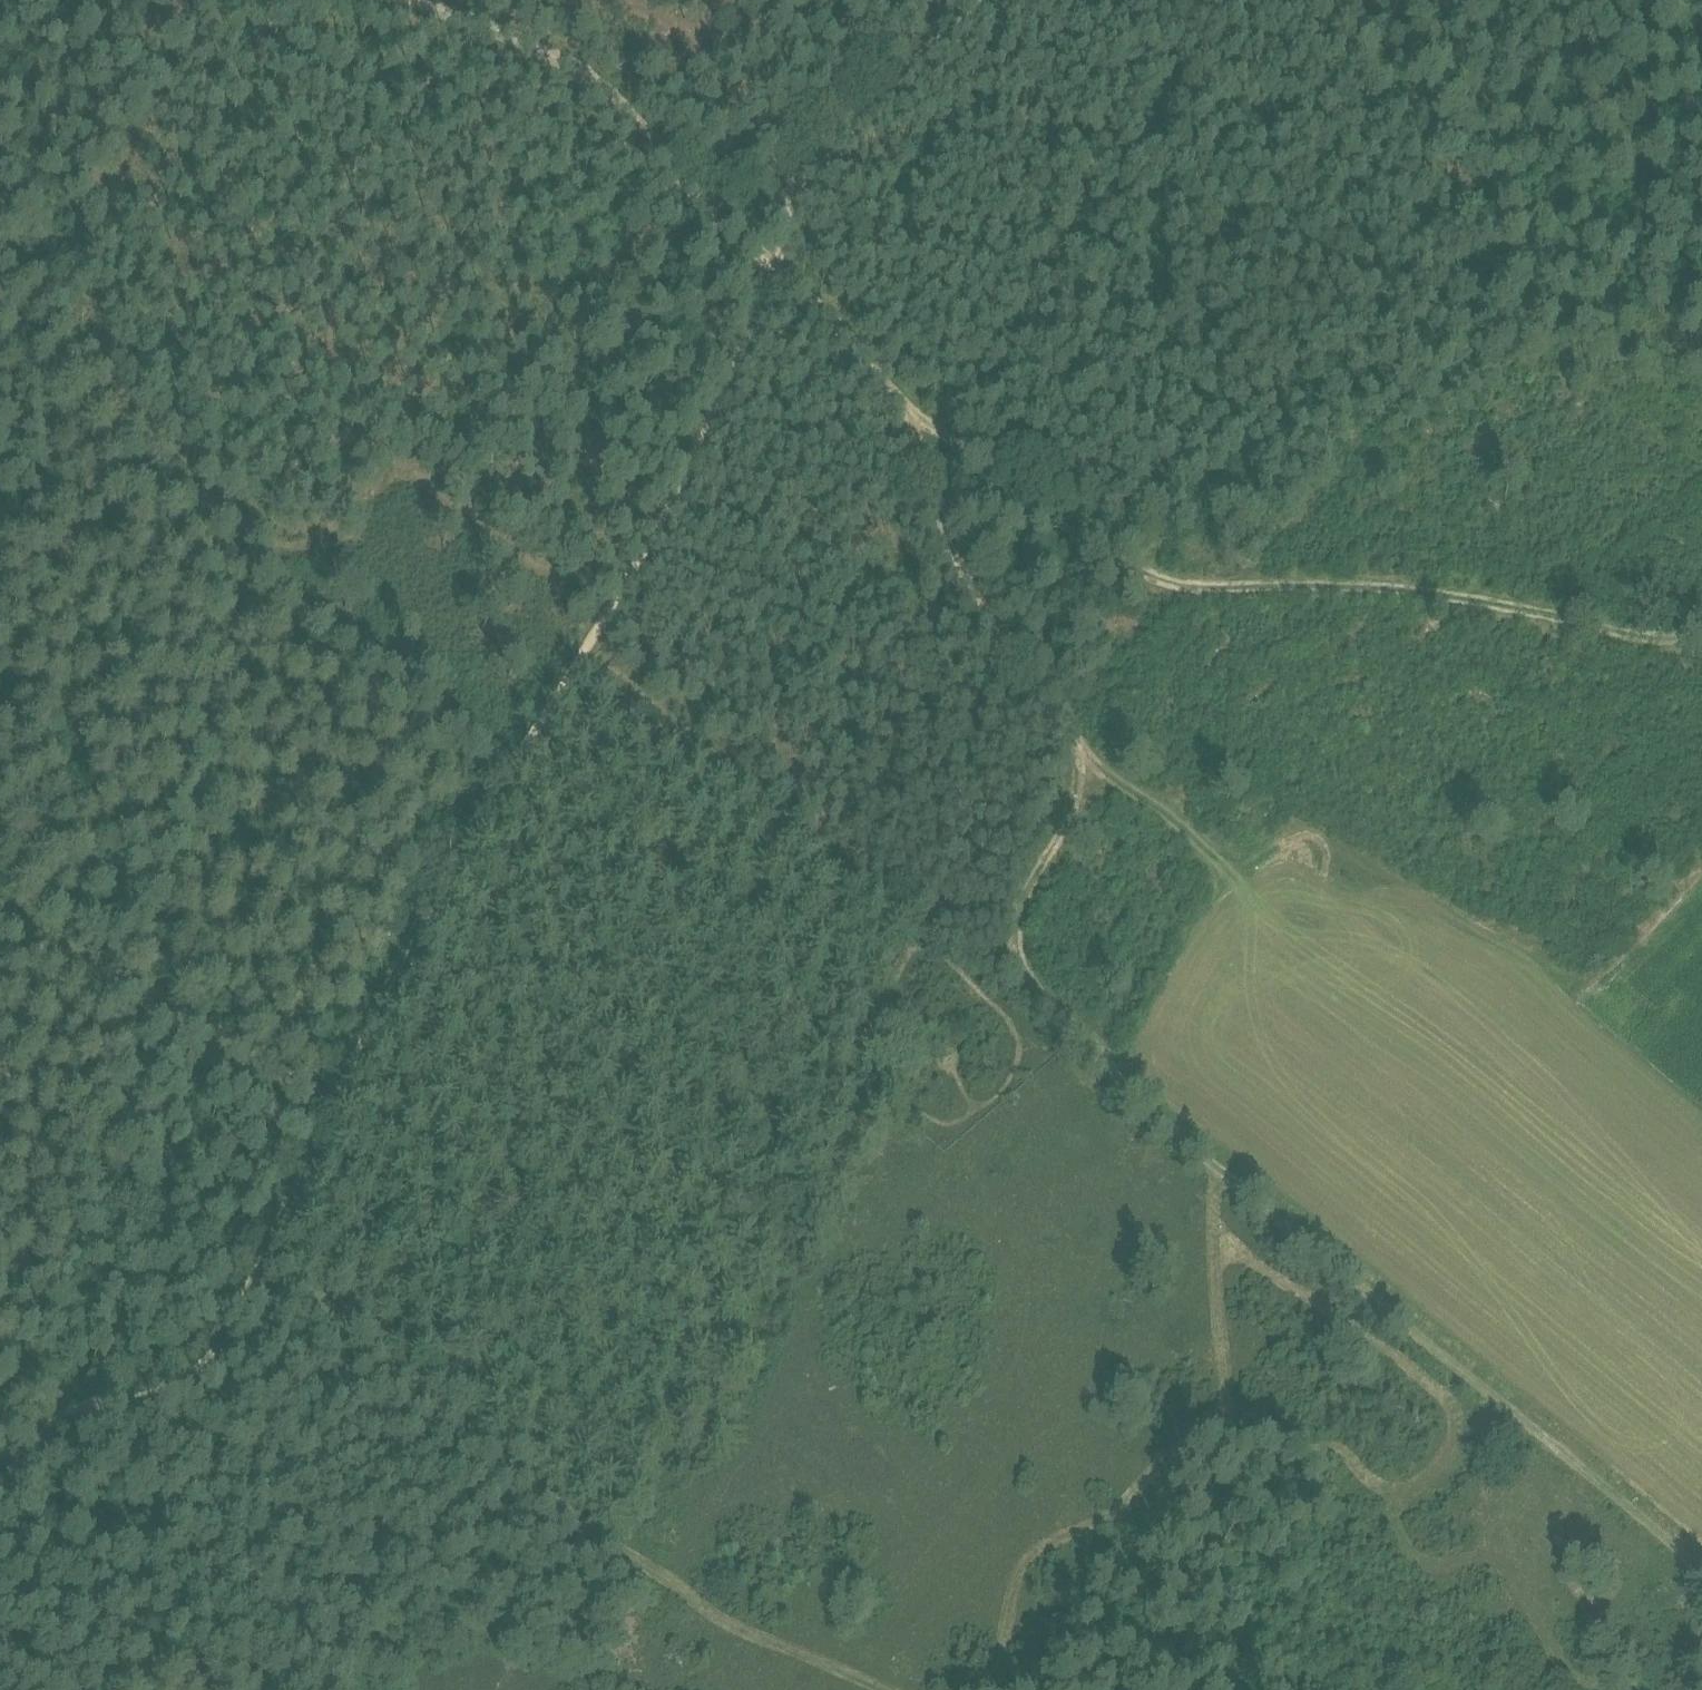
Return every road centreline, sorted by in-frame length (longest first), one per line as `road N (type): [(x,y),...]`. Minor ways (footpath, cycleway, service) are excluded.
road 1 (track): [(0,1487),(49,1431),(96,1397),(189,1392),(237,1320),(461,868),(584,675),(713,416),(765,252)]
road 2 (track): [(383,0),(583,75),(765,252)]

